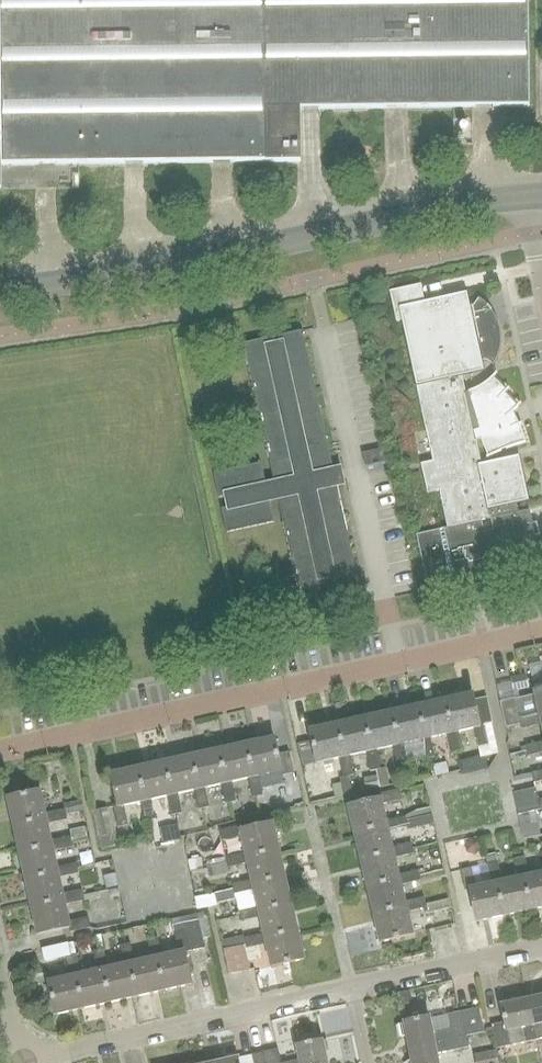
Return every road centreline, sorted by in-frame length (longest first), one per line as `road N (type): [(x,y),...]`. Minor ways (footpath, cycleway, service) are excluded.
road 1 (residential): [(0,752),(541,631)]
road 2 (tertiary): [(0,291),(528,198)]
road 3 (residential): [(22,1062),(350,986)]
road 4 (residential): [(350,986),(541,941)]

